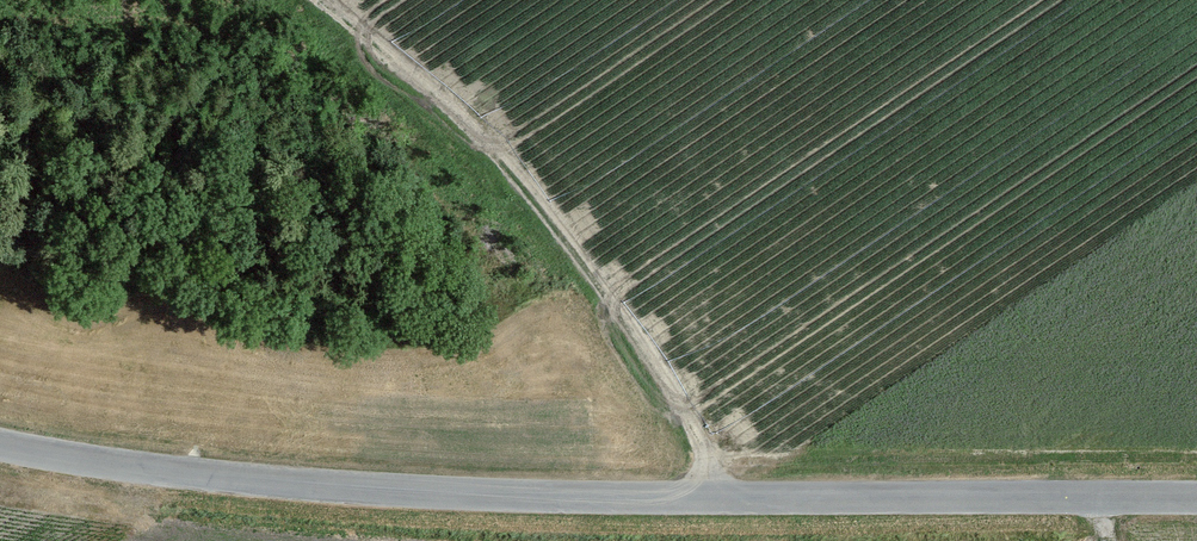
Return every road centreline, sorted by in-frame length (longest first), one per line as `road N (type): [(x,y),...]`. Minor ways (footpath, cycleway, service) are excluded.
road 1 (tertiary): [(1196,498),(462,494),(142,468),(0,446)]
road 2 (track): [(325,0),(427,87),(591,272),(676,399),(706,462),(711,499)]

